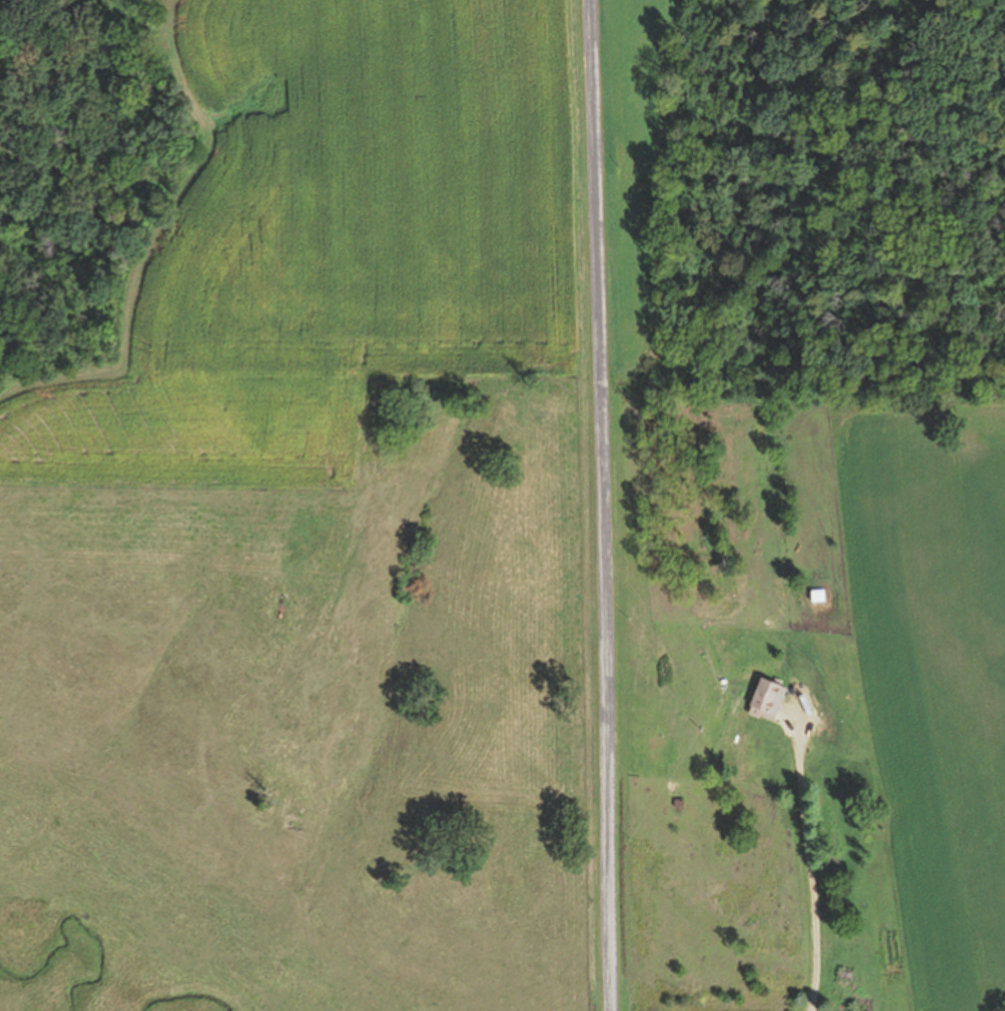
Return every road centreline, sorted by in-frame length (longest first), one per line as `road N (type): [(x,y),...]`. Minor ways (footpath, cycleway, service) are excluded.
road 1 (residential): [(613,1010),(591,0)]

